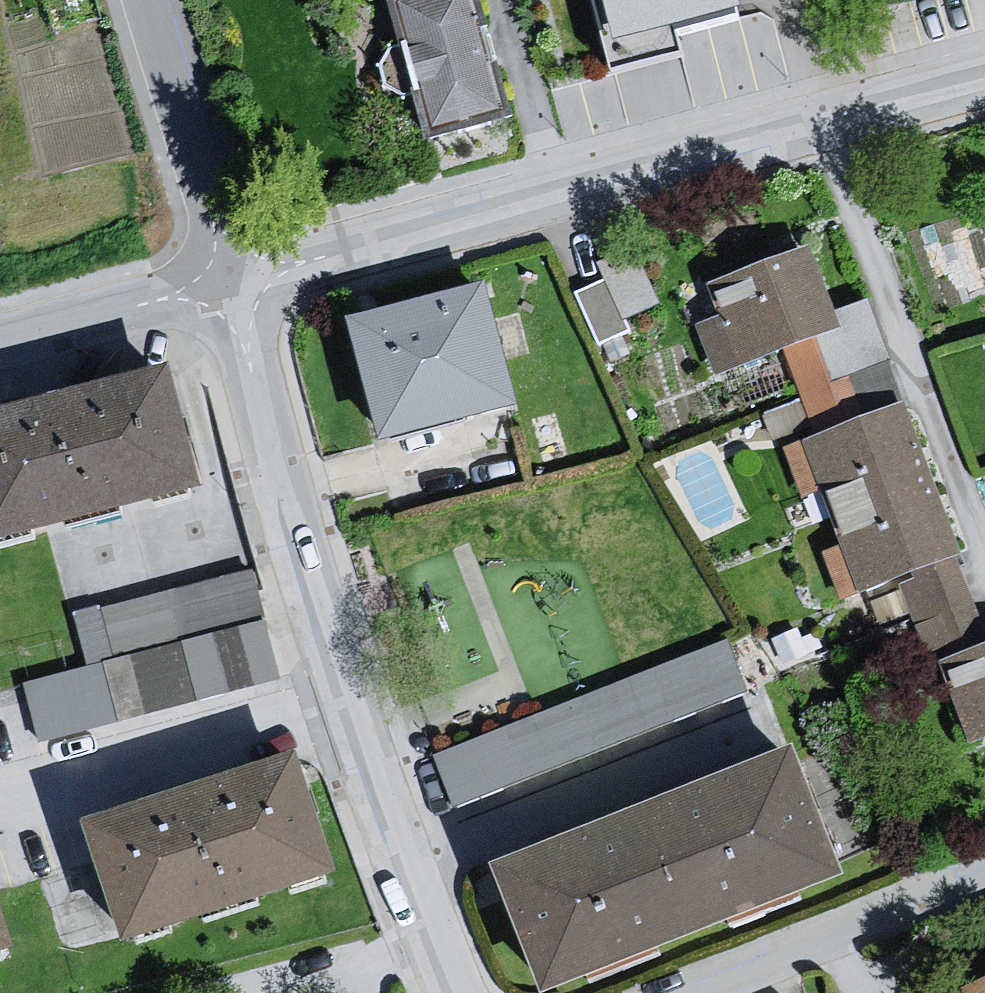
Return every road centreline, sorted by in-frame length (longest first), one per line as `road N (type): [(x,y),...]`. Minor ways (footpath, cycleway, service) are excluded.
road 1 (residential): [(229,284),(984,77)]
road 2 (residential): [(455,992),(339,700),(229,284)]
road 3 (residential): [(984,873),(675,992)]
road 4 (residential): [(229,284),(150,0)]
road 5 (residential): [(0,345),(229,284)]

